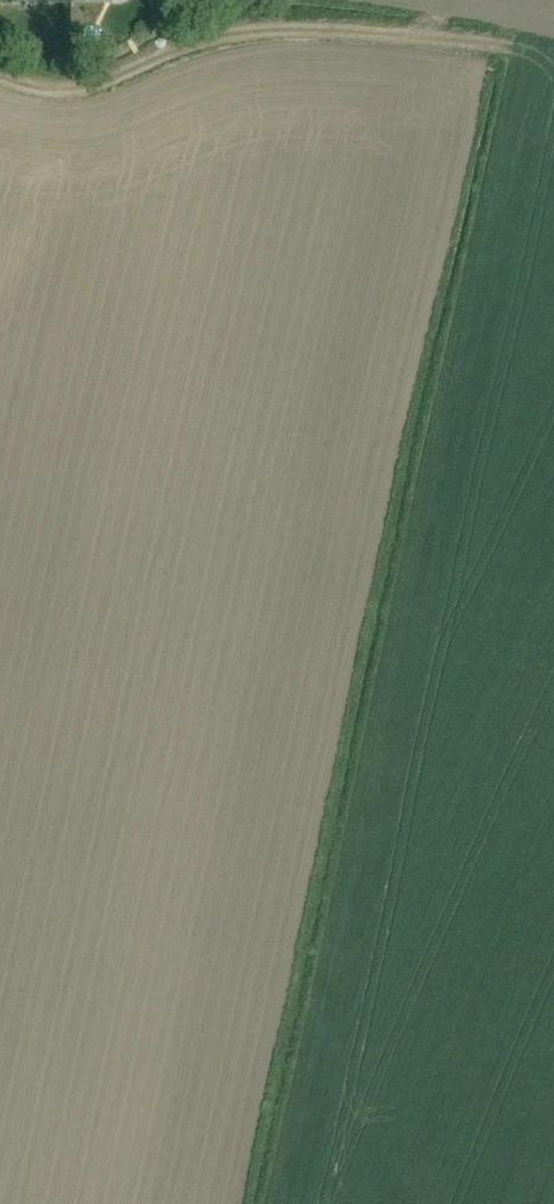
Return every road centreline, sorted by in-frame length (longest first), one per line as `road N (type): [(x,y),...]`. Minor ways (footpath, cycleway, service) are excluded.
road 1 (track): [(0,57),(65,73),(161,38),(220,6),(478,20),(507,30)]

